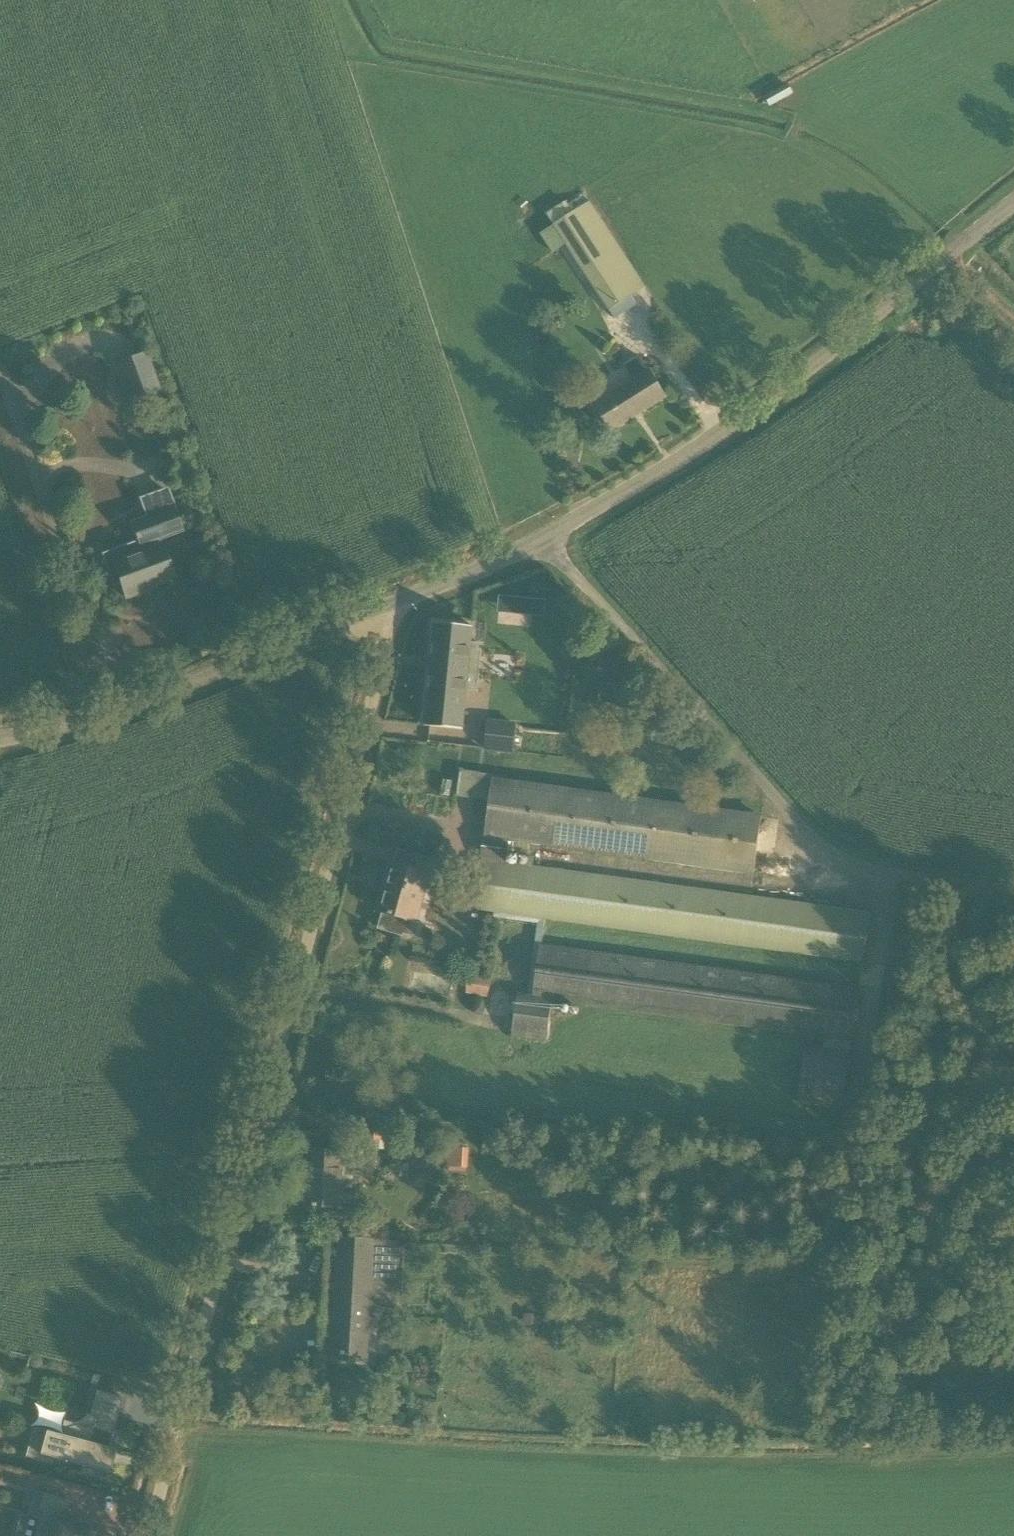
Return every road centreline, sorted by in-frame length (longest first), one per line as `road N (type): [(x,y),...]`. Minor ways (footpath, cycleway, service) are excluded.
road 1 (unclassified): [(147,1535),(397,608)]
road 2 (unclassified): [(1013,892),(855,870),(822,856),(648,666),(547,529)]
road 3 (unclassified): [(547,529),(680,466),(1013,212)]
road 4 (unclassified): [(0,753),(397,608)]
road 5 (unclassified): [(397,608),(547,529)]

